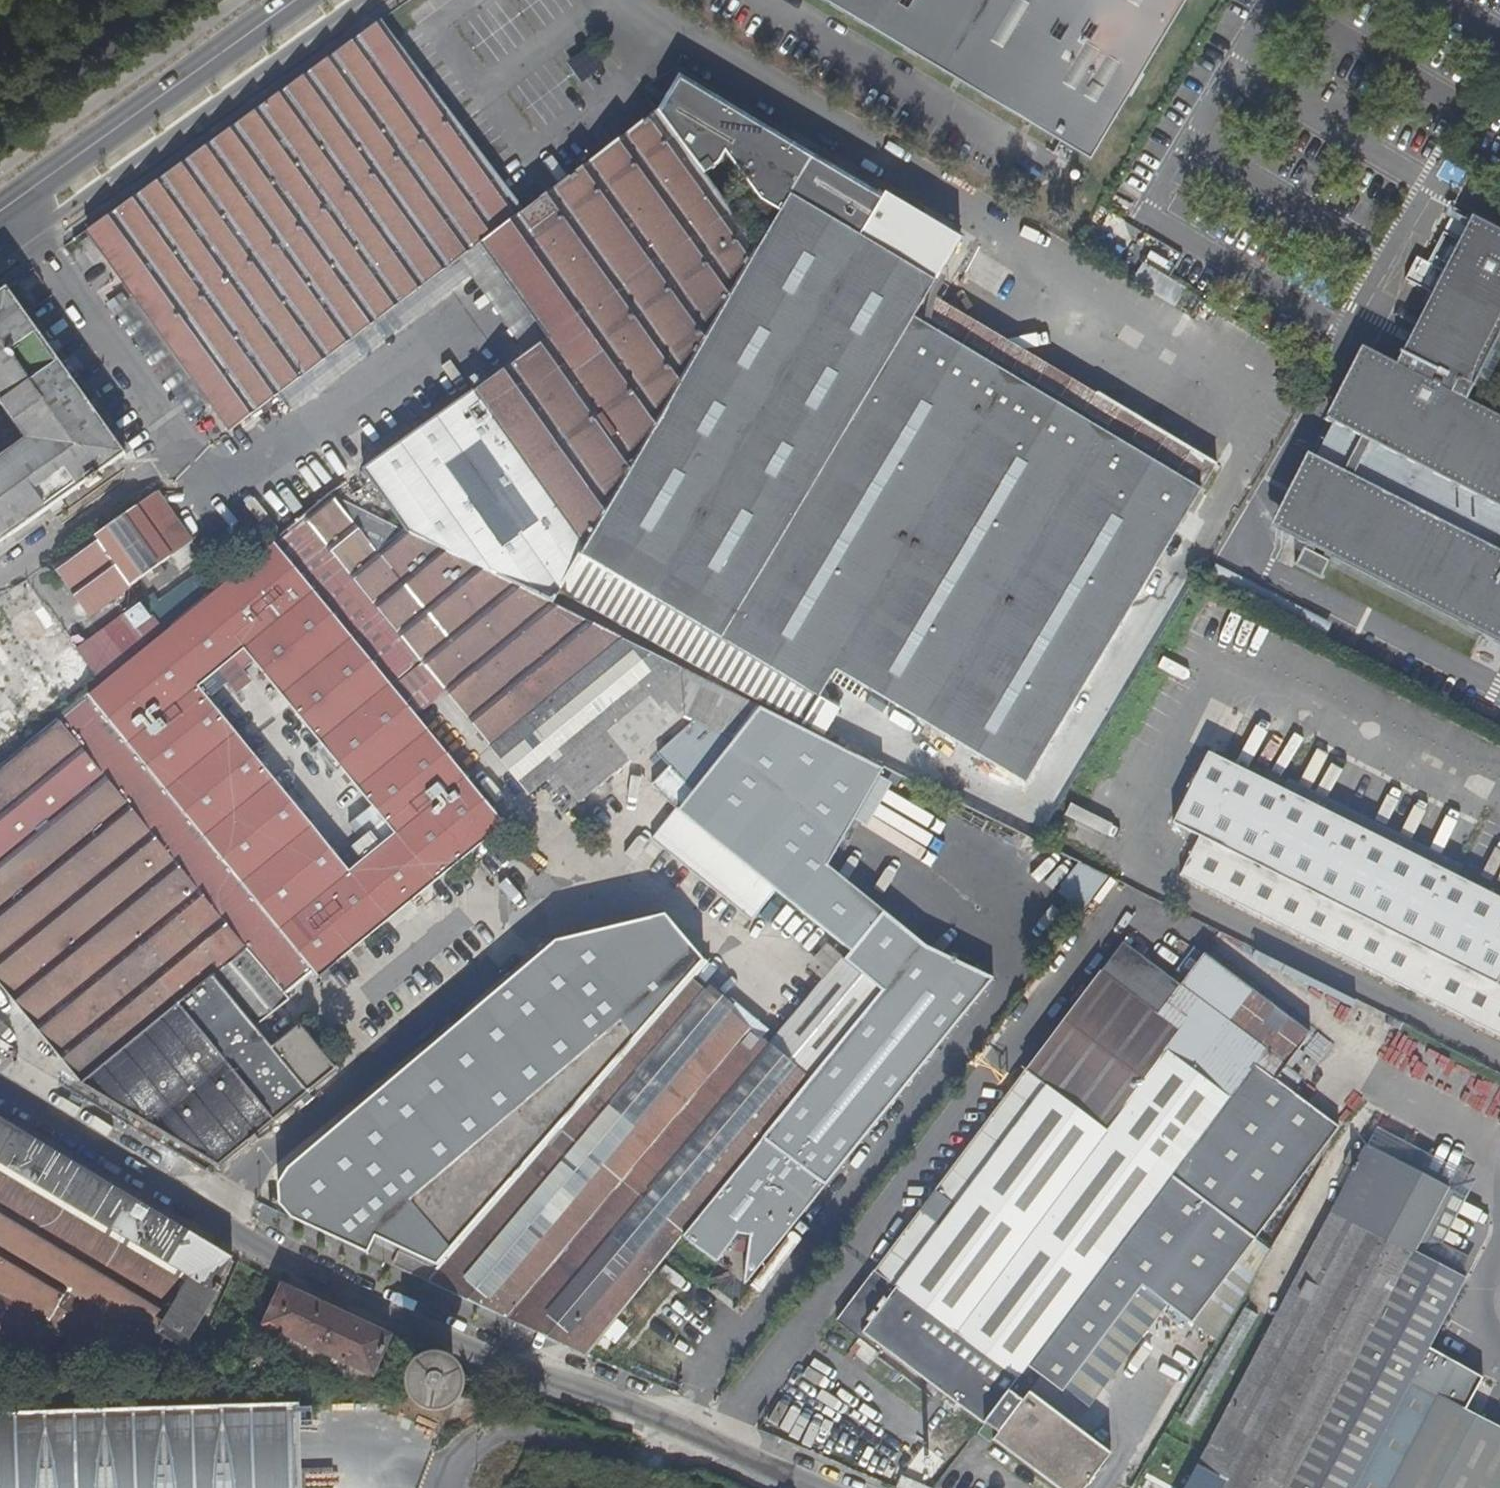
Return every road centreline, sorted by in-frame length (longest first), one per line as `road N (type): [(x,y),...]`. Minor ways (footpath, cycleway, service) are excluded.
road 1 (unclassified): [(810,1487),(677,1423),(524,1374),(441,1336),(286,1260),(0,1093)]
road 2 (primary): [(0,211),(296,0)]

